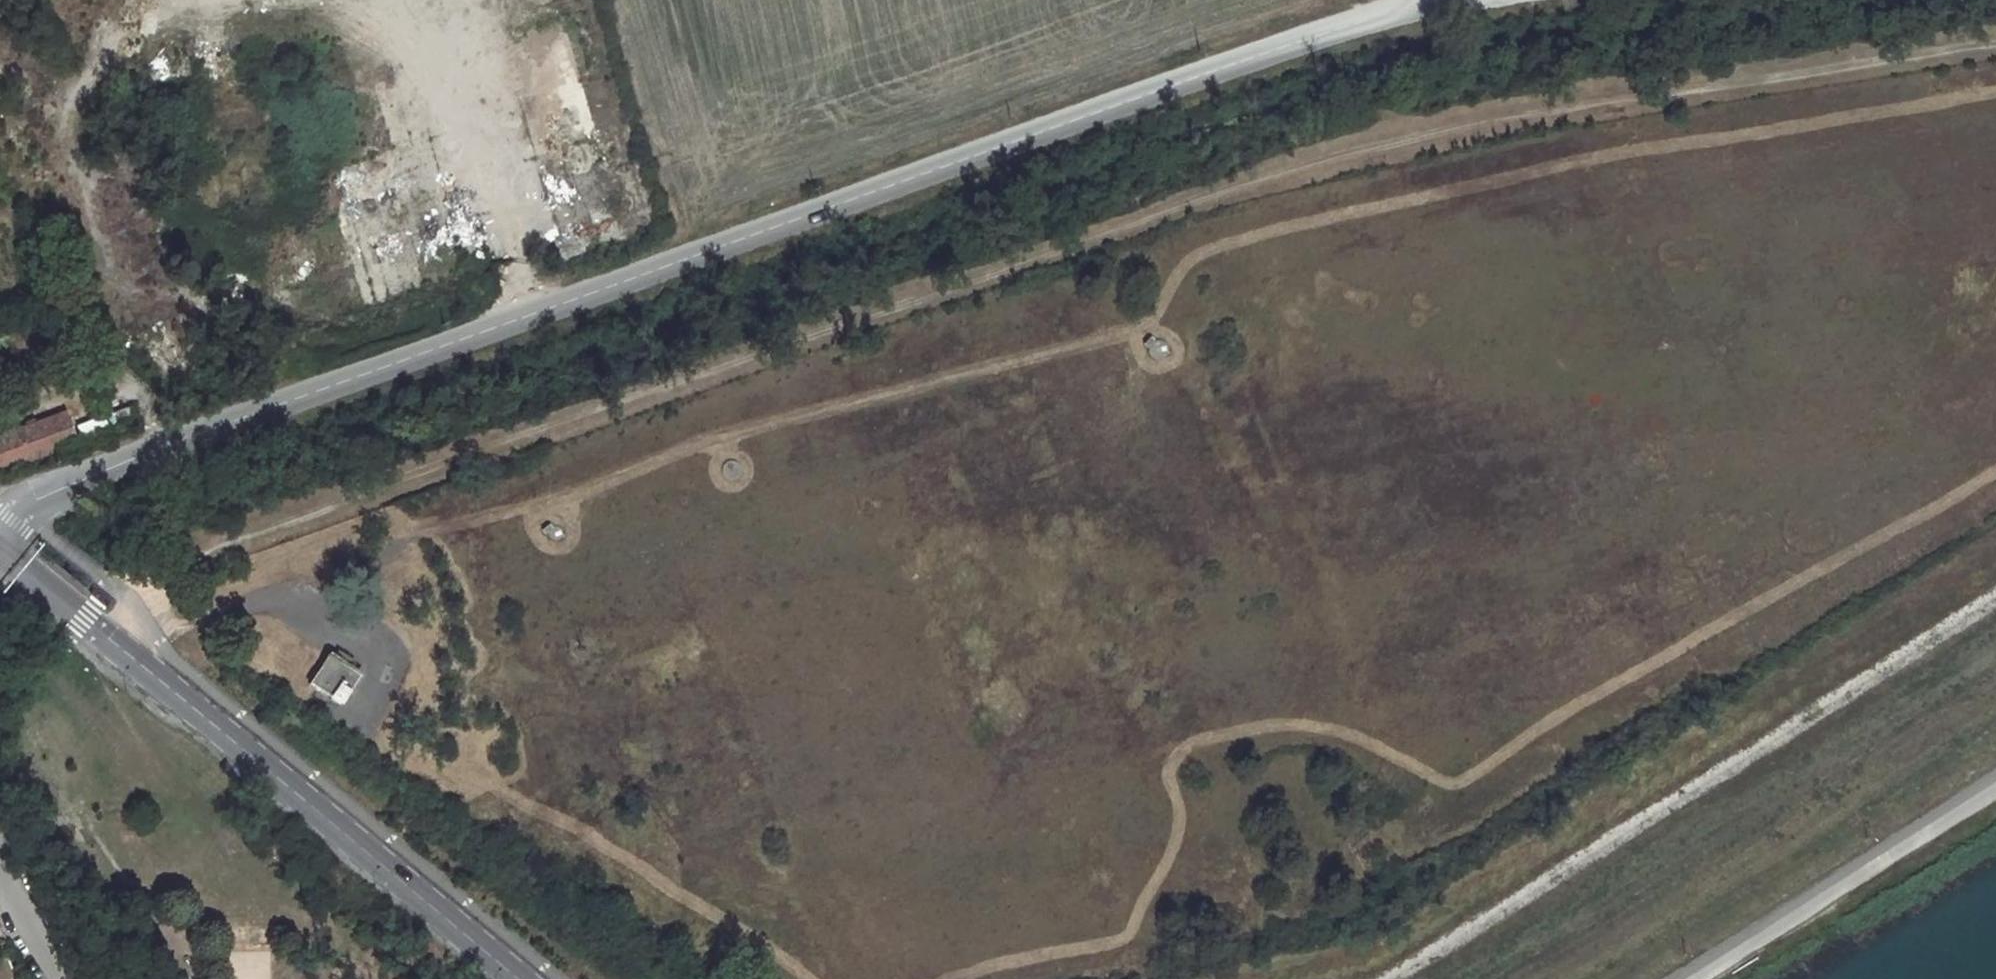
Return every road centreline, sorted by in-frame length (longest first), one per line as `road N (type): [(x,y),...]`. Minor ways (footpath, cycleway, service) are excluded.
road 1 (unclassified): [(1433,0),(214,428),(83,477),(0,521)]
road 2 (tertiary): [(0,546),(512,978)]

